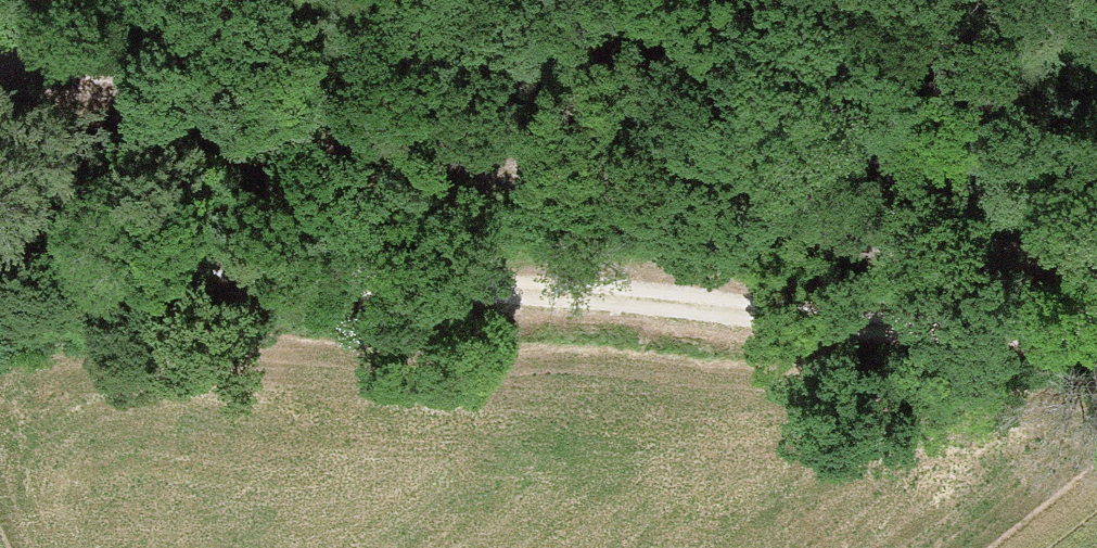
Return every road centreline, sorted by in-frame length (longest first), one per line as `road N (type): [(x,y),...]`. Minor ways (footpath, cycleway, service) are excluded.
road 1 (track): [(0,74),(504,165),(787,227),(910,246),(1096,258)]
road 2 (track): [(0,226),(354,279),(935,330),(1096,324)]

